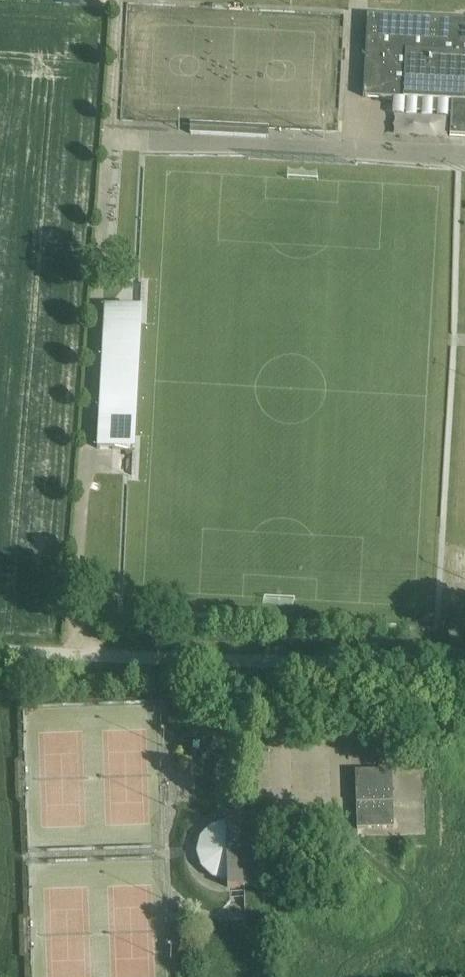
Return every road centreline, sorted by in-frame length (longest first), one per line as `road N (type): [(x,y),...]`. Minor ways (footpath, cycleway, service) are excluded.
road 1 (unclassified): [(464,662),(0,647)]

